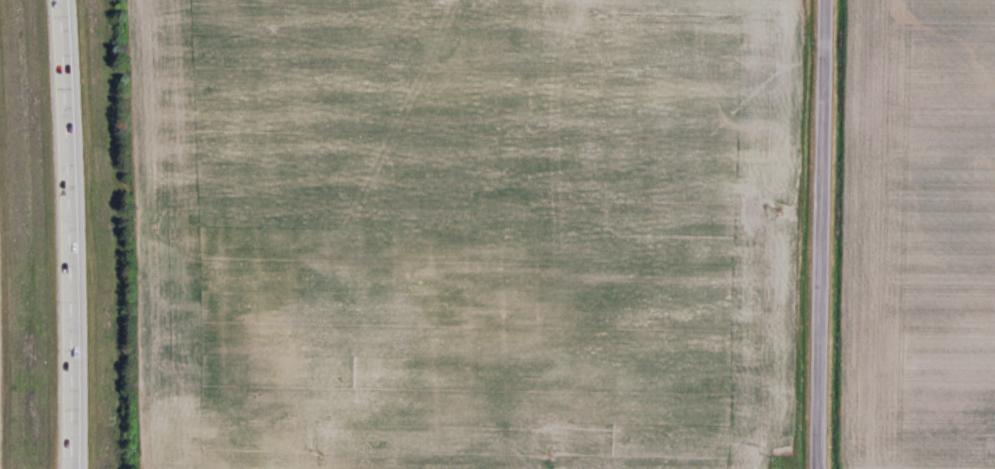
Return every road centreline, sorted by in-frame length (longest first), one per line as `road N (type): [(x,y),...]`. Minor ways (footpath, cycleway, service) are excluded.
road 1 (residential): [(816,468),(824,0)]
road 2 (motorway): [(72,468),(65,0)]

